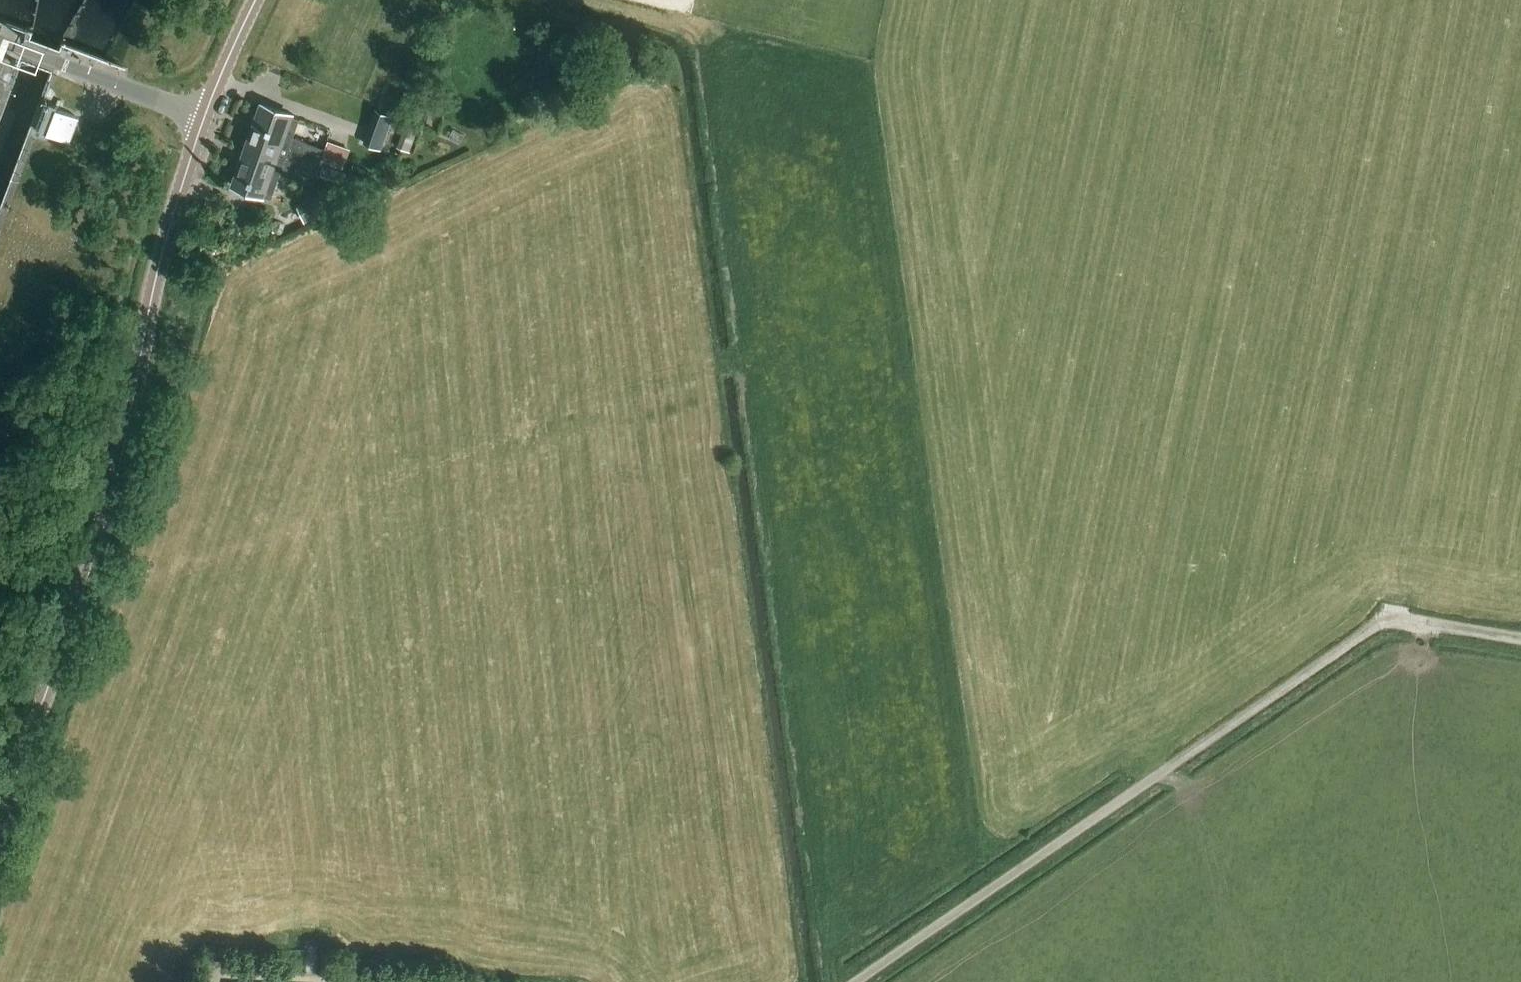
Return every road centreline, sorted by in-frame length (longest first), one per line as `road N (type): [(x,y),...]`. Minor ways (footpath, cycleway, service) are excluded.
road 1 (track): [(846,981),(1377,622),(1397,617),(1520,636)]
road 2 (unclassified): [(0,818),(99,538),(162,253),(205,114)]
road 3 (unclassified): [(205,114),(0,41)]
road 4 (unclassified): [(205,114),(259,0)]

